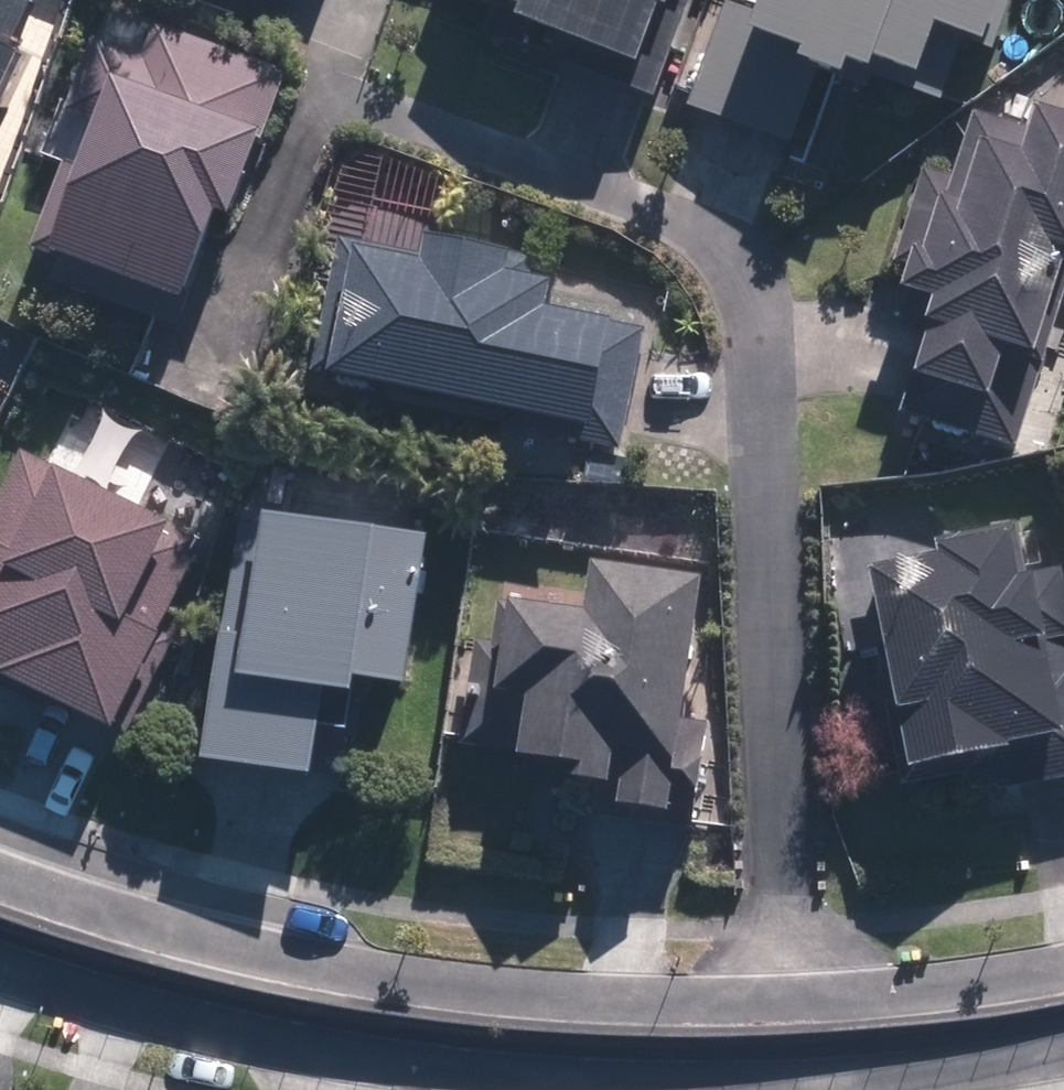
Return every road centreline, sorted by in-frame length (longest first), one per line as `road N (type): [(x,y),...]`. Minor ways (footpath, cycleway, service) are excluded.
road 1 (residential): [(0,865),(324,963),(713,1000),(977,978),(1063,963)]
road 2 (residential): [(1063,1047),(943,1065),(744,1078),(545,1072),(201,1020),(0,965)]

